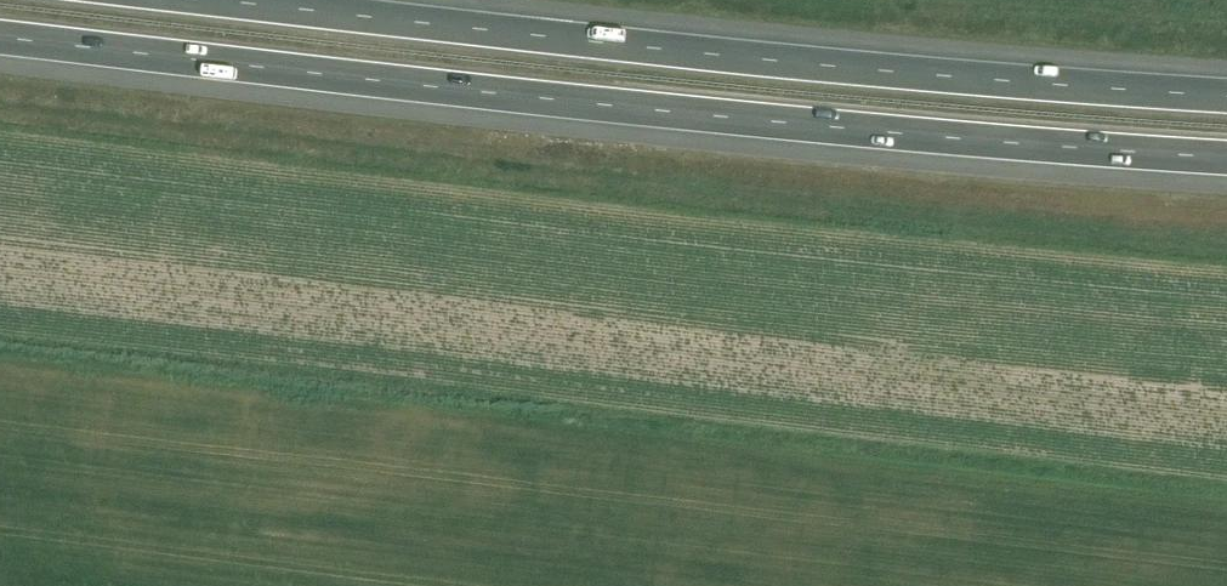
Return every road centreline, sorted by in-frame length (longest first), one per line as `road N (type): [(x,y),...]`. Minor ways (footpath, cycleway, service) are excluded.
road 1 (motorway): [(0,38),(604,105),(1226,157)]
road 2 (motorway): [(1226,95),(596,43),(216,0)]

